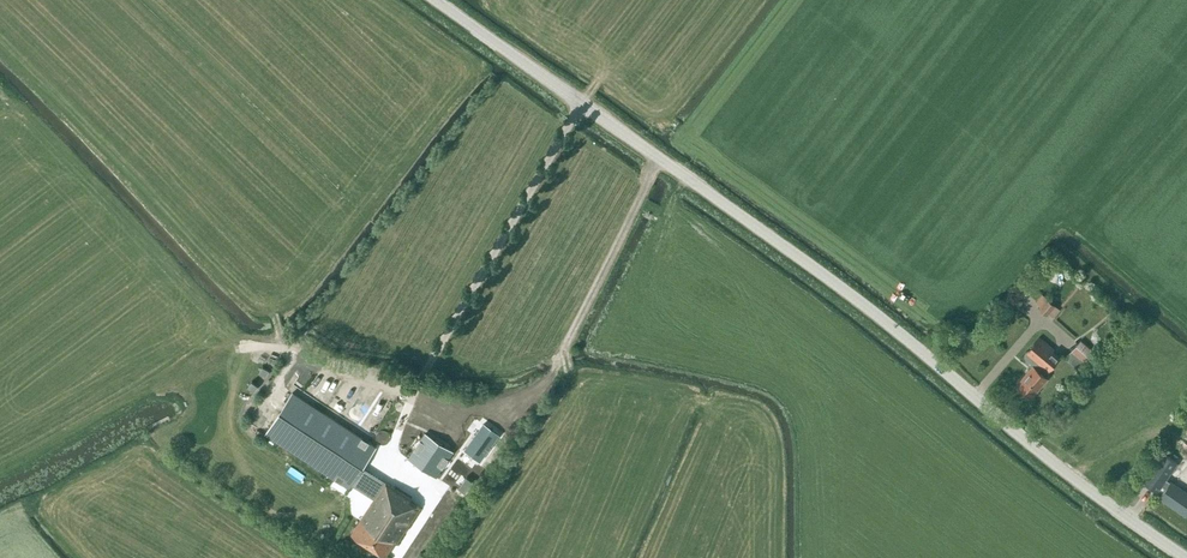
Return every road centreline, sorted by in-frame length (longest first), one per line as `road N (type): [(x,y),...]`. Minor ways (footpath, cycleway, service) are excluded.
road 1 (tertiary): [(1185,557),(1047,458),(855,298),(437,0)]

